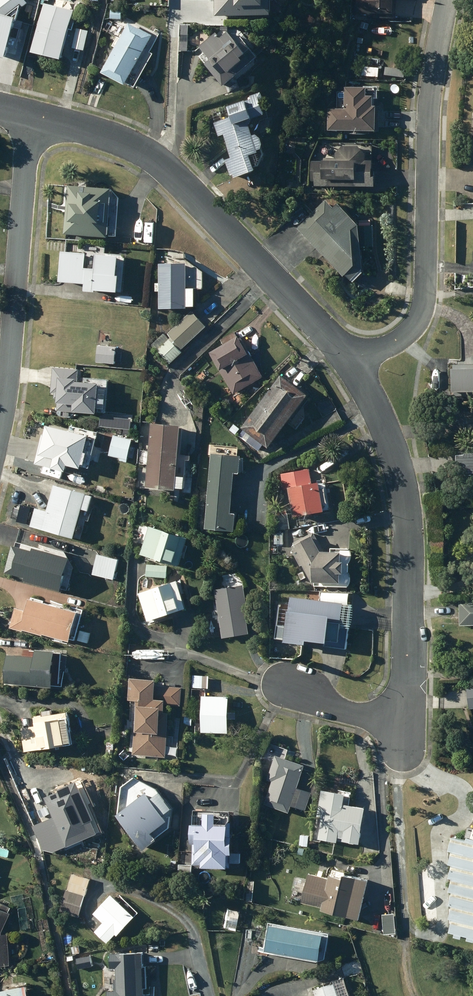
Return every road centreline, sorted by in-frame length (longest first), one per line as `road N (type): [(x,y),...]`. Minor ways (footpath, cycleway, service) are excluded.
road 1 (residential): [(31,116),(112,137),(163,163),(352,366)]
road 2 (residential): [(352,366),(411,331),(427,289),(452,0)]
road 3 (residential): [(352,366),(403,485),(404,720)]
road 4 (residential): [(31,116),(0,382)]
road 5 (residential): [(404,720),(341,711),(290,686)]

